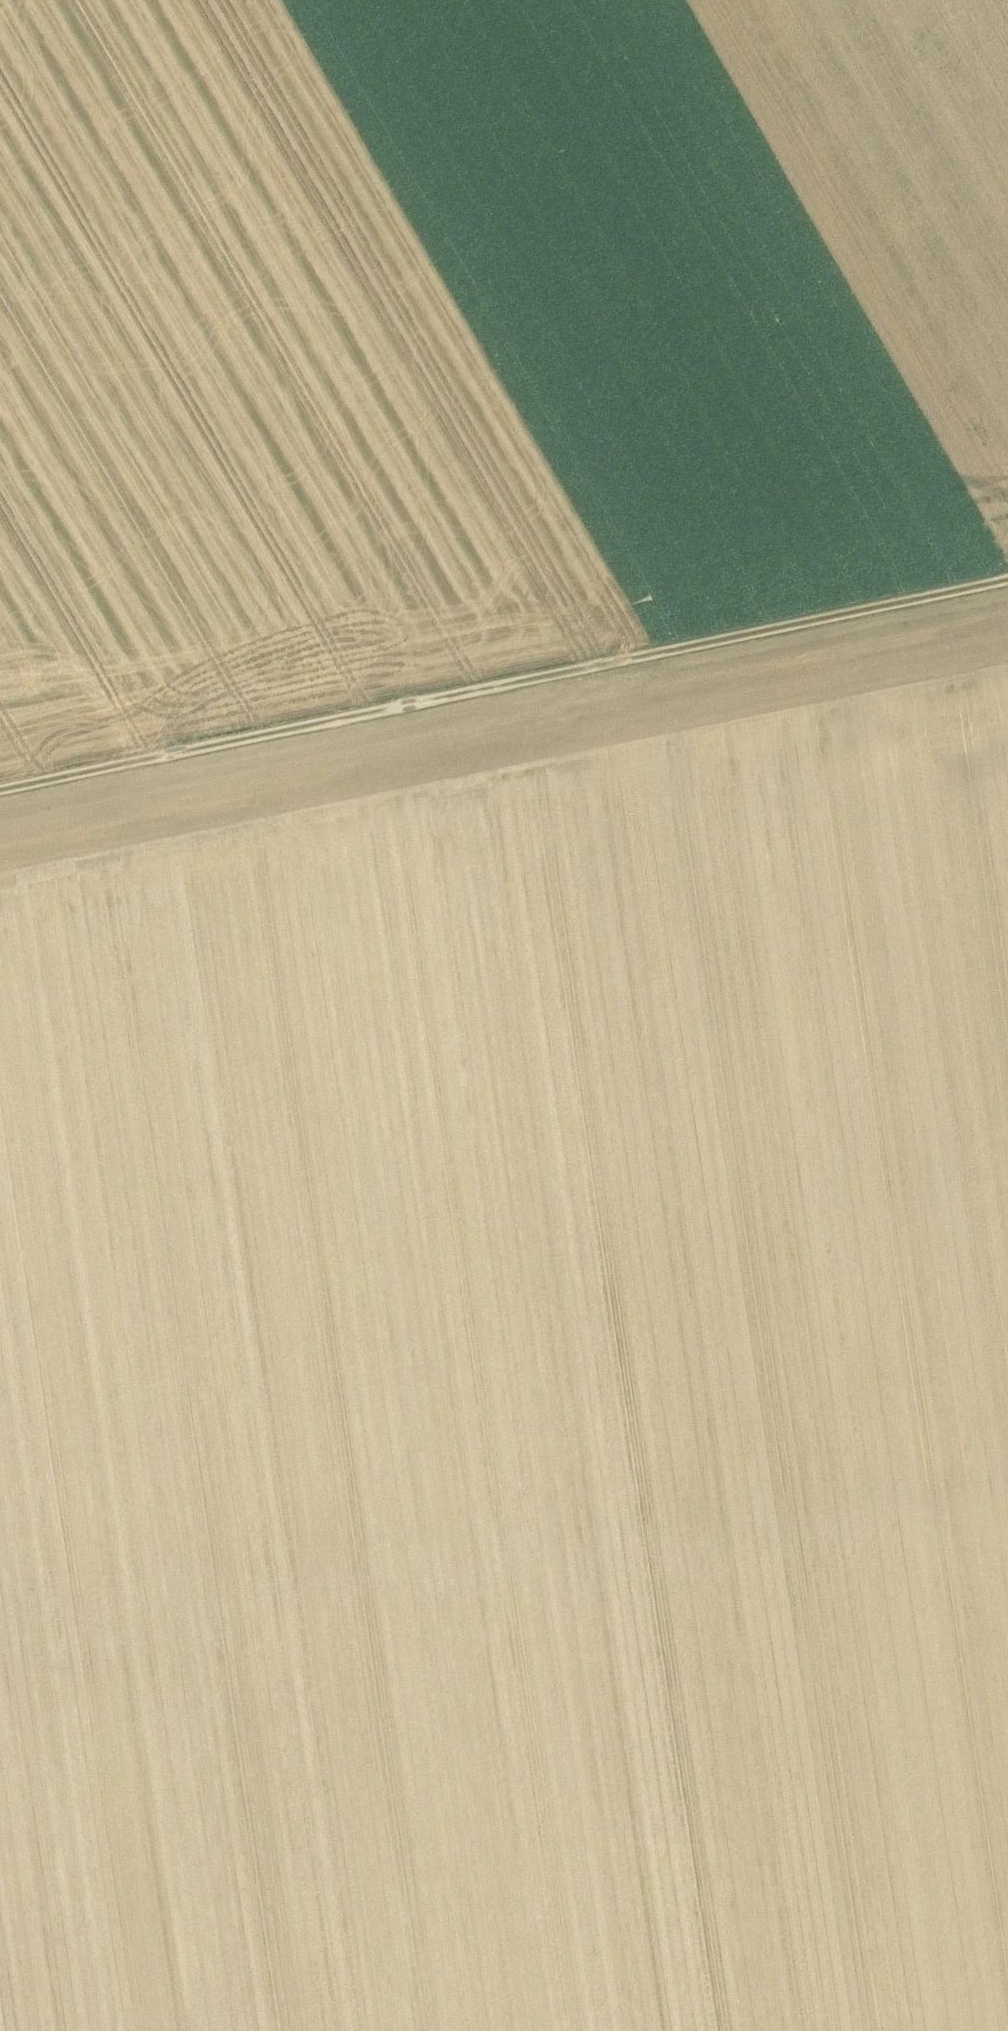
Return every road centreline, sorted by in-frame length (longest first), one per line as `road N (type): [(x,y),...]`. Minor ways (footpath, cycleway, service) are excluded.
road 1 (track): [(0,807),(1007,584)]
road 2 (track): [(0,1624),(1007,1493)]

